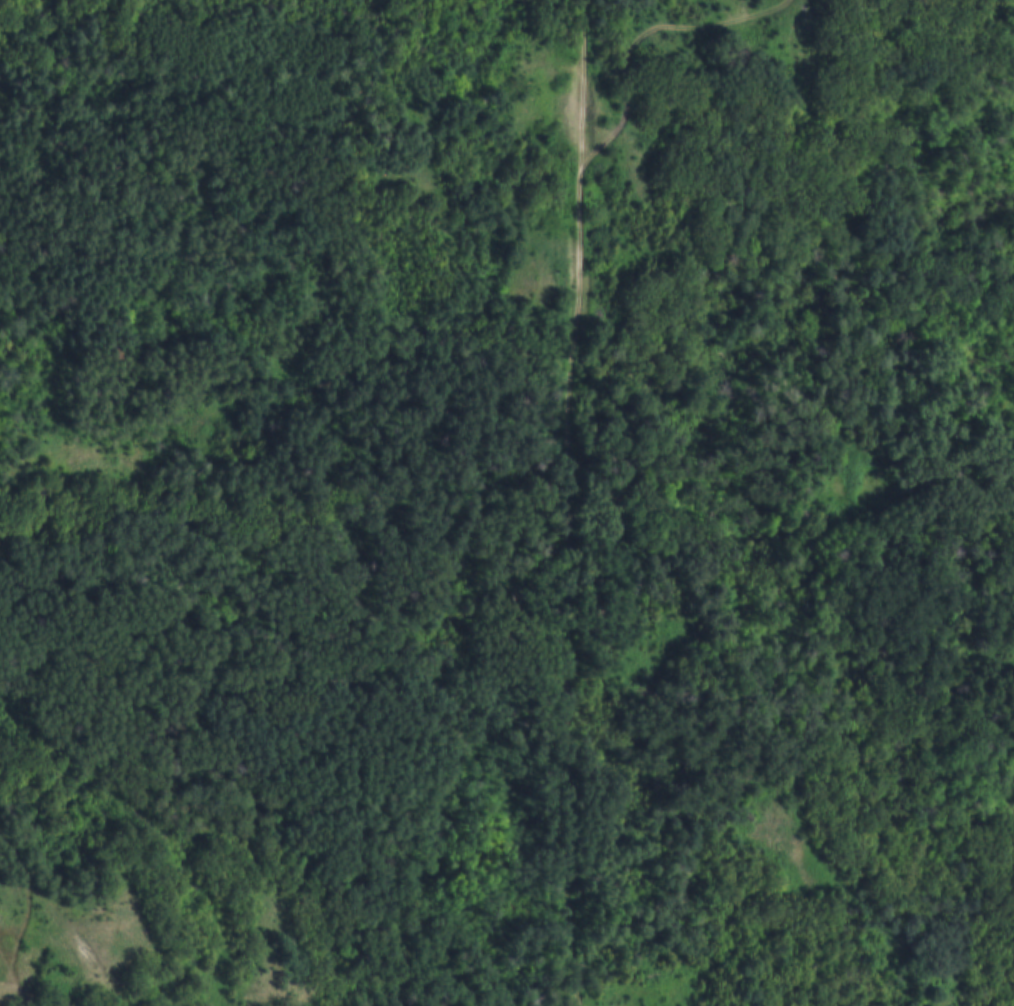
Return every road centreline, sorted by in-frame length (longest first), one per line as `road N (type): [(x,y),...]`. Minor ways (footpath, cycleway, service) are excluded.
road 1 (track): [(587,0),(576,640),(580,1005)]

